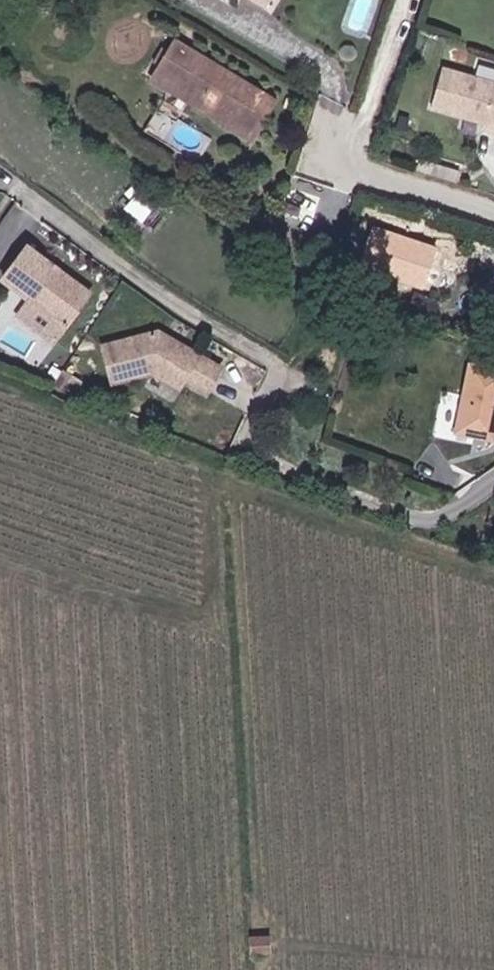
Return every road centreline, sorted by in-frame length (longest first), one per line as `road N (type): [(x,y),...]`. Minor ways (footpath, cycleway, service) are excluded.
road 1 (residential): [(493,481),(437,523),(262,454),(282,366),(178,304),(0,174)]
road 2 (residential): [(493,203),(325,150)]

